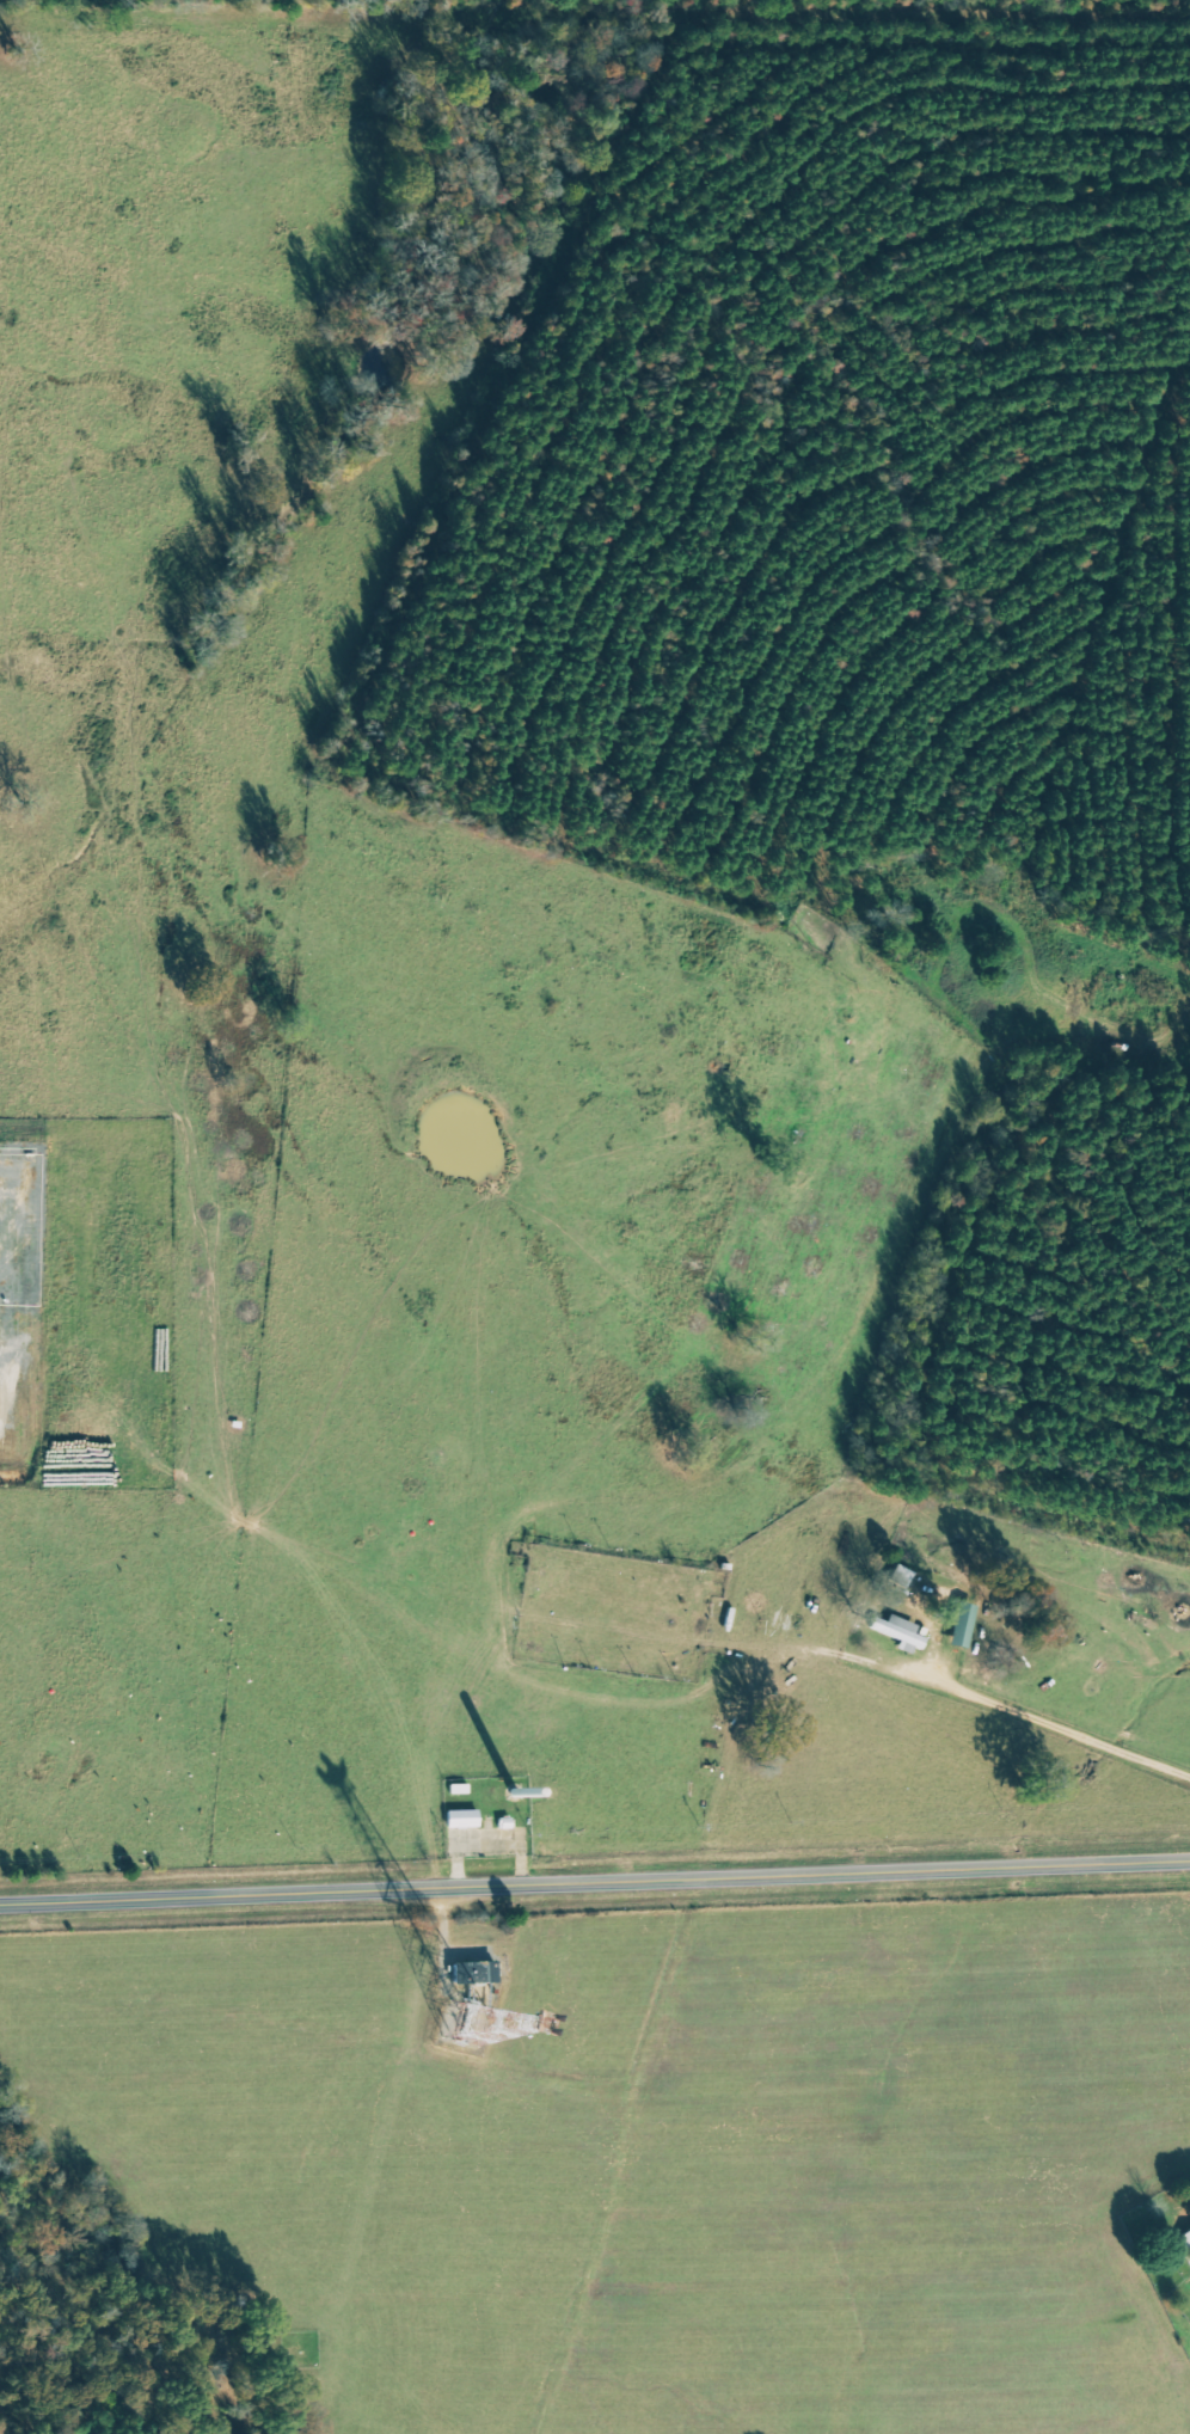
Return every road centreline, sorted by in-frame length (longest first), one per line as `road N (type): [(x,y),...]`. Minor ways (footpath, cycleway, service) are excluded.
road 1 (secondary): [(0,1904),(1189,1861)]

